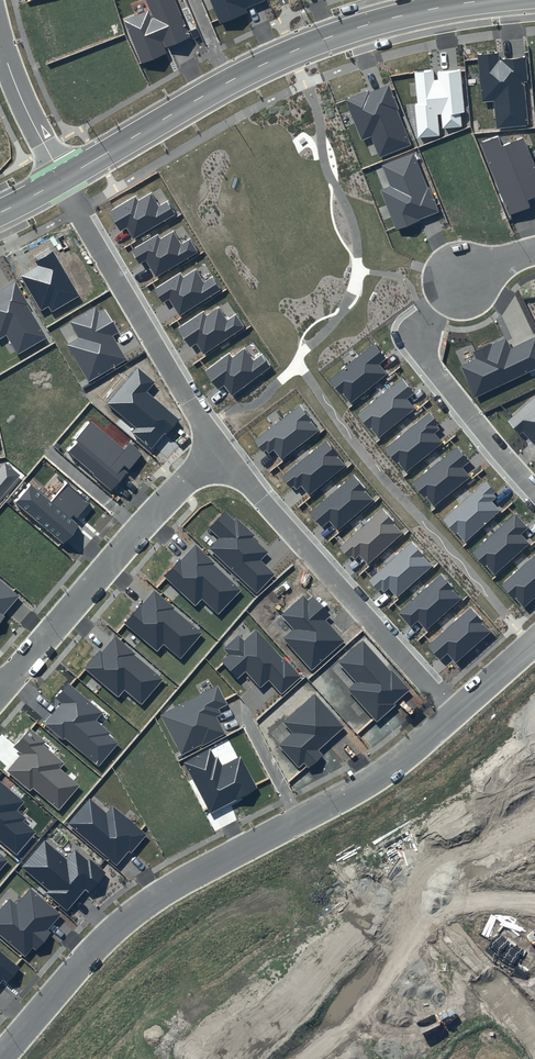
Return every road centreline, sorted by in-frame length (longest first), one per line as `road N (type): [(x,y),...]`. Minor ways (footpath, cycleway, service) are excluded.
road 1 (residential): [(492,0),(418,11),(292,51),(63,179)]
road 2 (residential): [(349,792),(133,913),(0,1057)]
road 3 (residential): [(452,713),(220,450)]
road 4 (residential): [(0,692),(220,450)]
road 5 (residential): [(220,450),(63,179)]
road 6 (residential): [(462,280),(423,328),(424,353),(534,490)]
road 7 (residential): [(491,980),(394,869),(349,792)]
road 8 (residential): [(63,179),(0,43)]
road 9 (residential): [(534,830),(441,723)]
road 10 (residential): [(491,980),(385,1058)]

